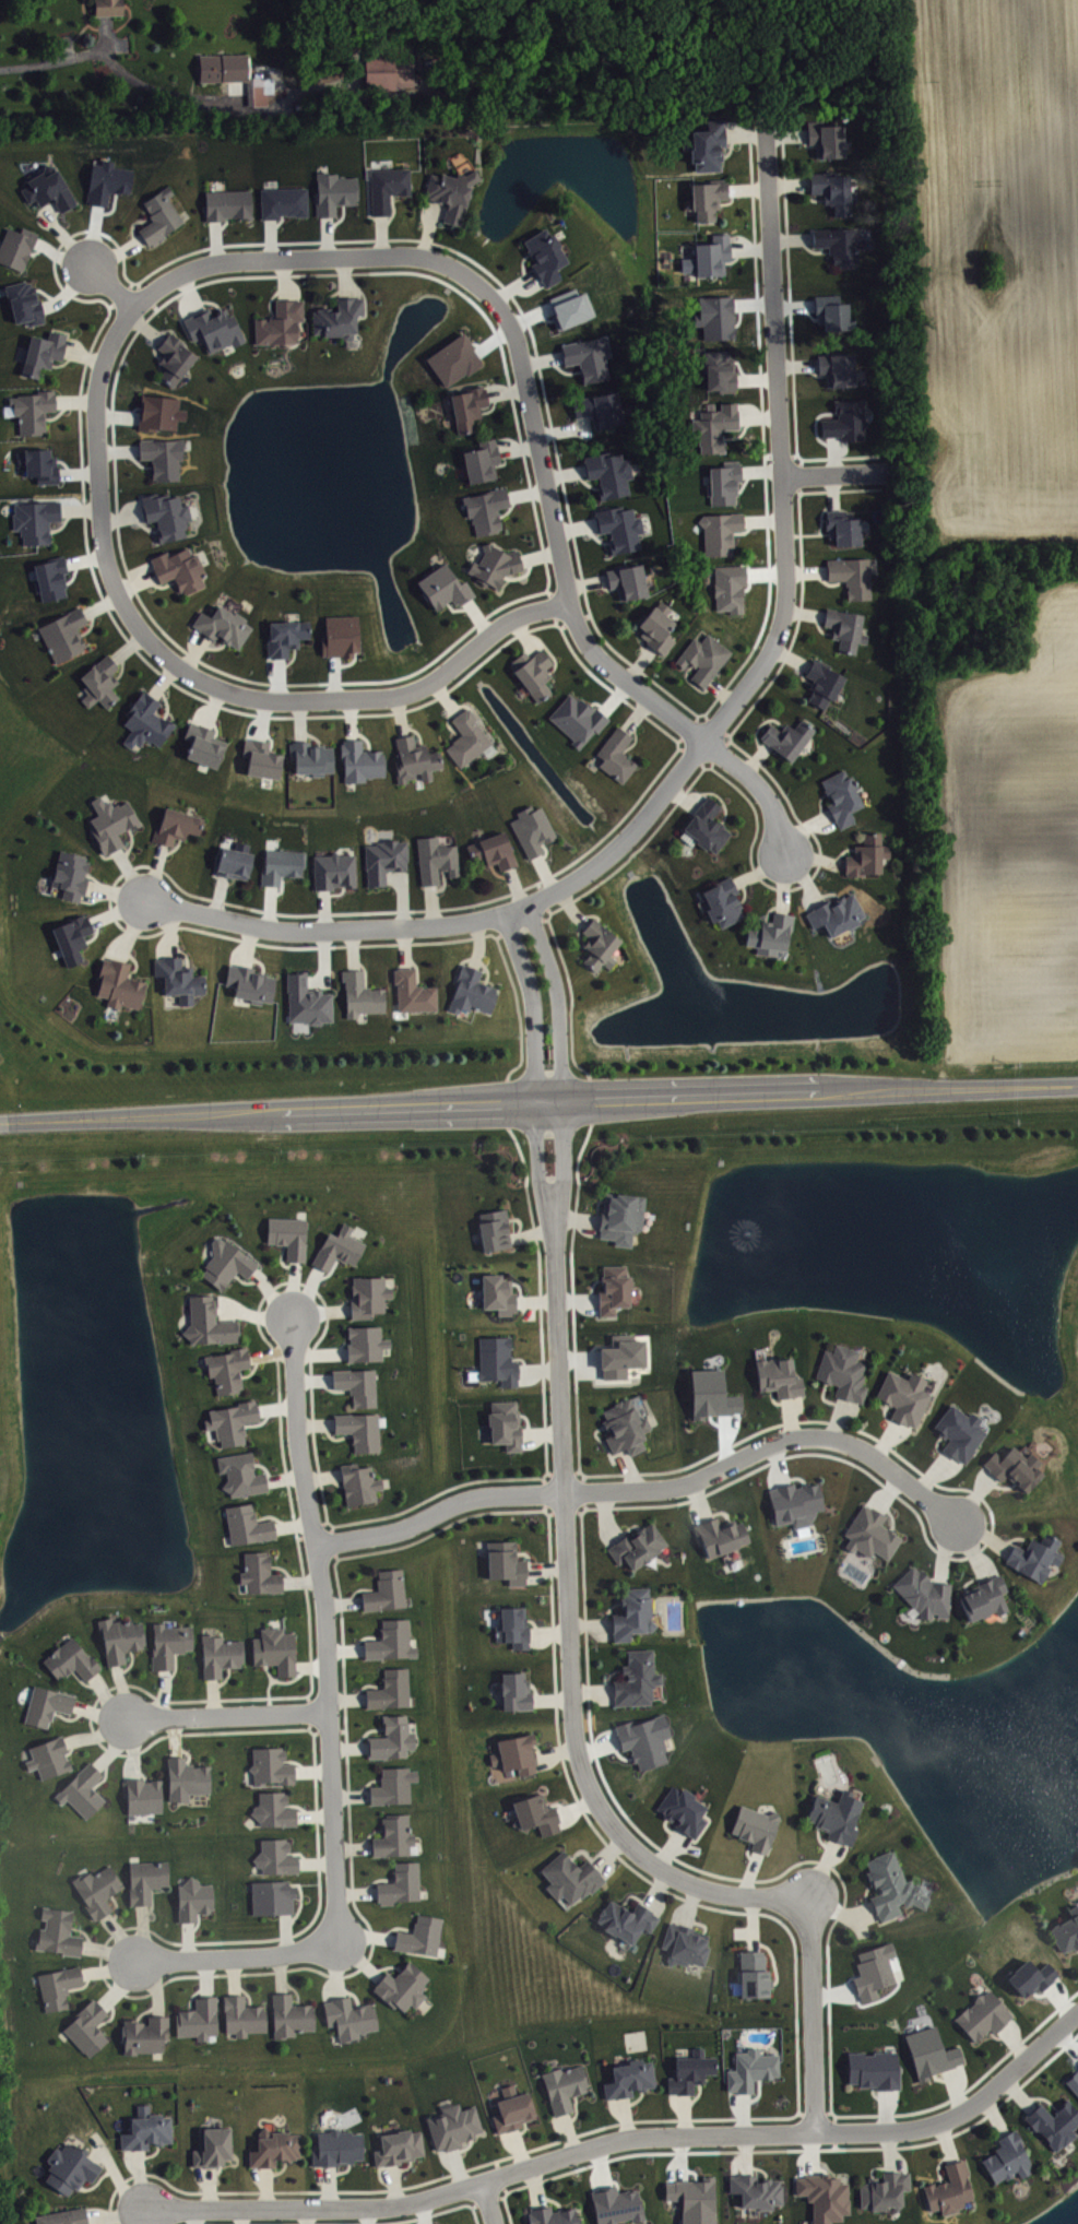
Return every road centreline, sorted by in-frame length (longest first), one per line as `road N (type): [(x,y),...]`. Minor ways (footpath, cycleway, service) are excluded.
road 1 (tertiary): [(0,1120),(1077,1083)]
road 2 (residential): [(144,2208),(391,2207),(627,2138),(924,2126),(967,2108),(1077,2012)]
road 3 (residential): [(553,1215),(580,1767),(619,1833),(688,1883),(747,1896),(808,1897)]
road 4 (residential): [(134,304),(97,380),(104,540),(128,615),(189,675),(247,697),(407,693),(461,662),(507,620),(569,602)]
road 5 (residential): [(959,1524),(866,1452),(814,1435),(773,1442),(678,1486),(478,1495),(405,1527),(315,1545)]
road 6 (residential): [(704,741),(772,648),(786,585),(766,125)]
road 7 (residential): [(145,900),(283,930),(427,925),(505,913),(597,863),(704,741)]
road 8 (residential): [(293,1317),(297,1433),(325,1619),(336,1944)]
road 9 (residential): [(704,741),(614,671),(574,620),(518,341),(500,309),(460,271)]
road 10 (residential): [(460,271),(408,256),(213,261),(134,304)]
road 11 (residential): [(535,1100),(537,1179),(553,1215),(565,1178),(561,1100)]
road 12 (residential): [(808,1897),(814,2131)]
road 13 (residential): [(329,1711),(127,1718)]
road 14 (residential): [(336,1944),(233,1959),(135,1960)]
road 15 (residential): [(561,1100),(555,979),(528,903)]
road 16 (residential): [(505,913),(532,1001),(535,1100)]
road 17 (residential): [(784,855),(763,790),(704,741)]

